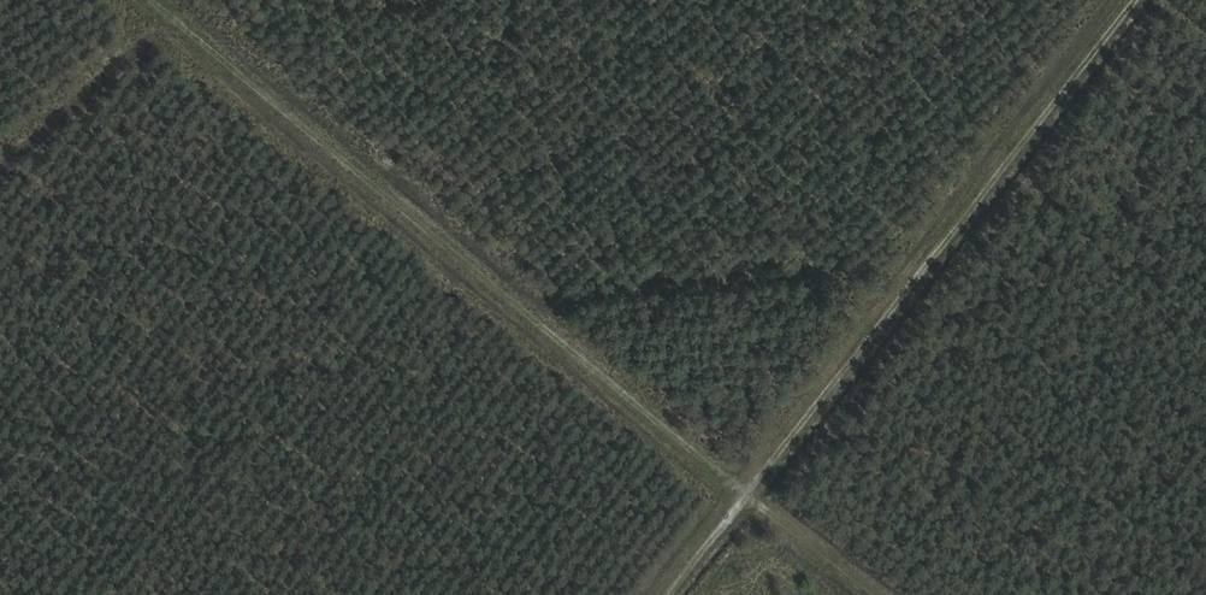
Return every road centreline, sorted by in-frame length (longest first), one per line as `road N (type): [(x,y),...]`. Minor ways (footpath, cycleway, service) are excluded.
road 1 (track): [(876,594),(155,0)]
road 2 (track): [(1136,0),(667,594)]
road 3 (track): [(0,170),(191,0)]

